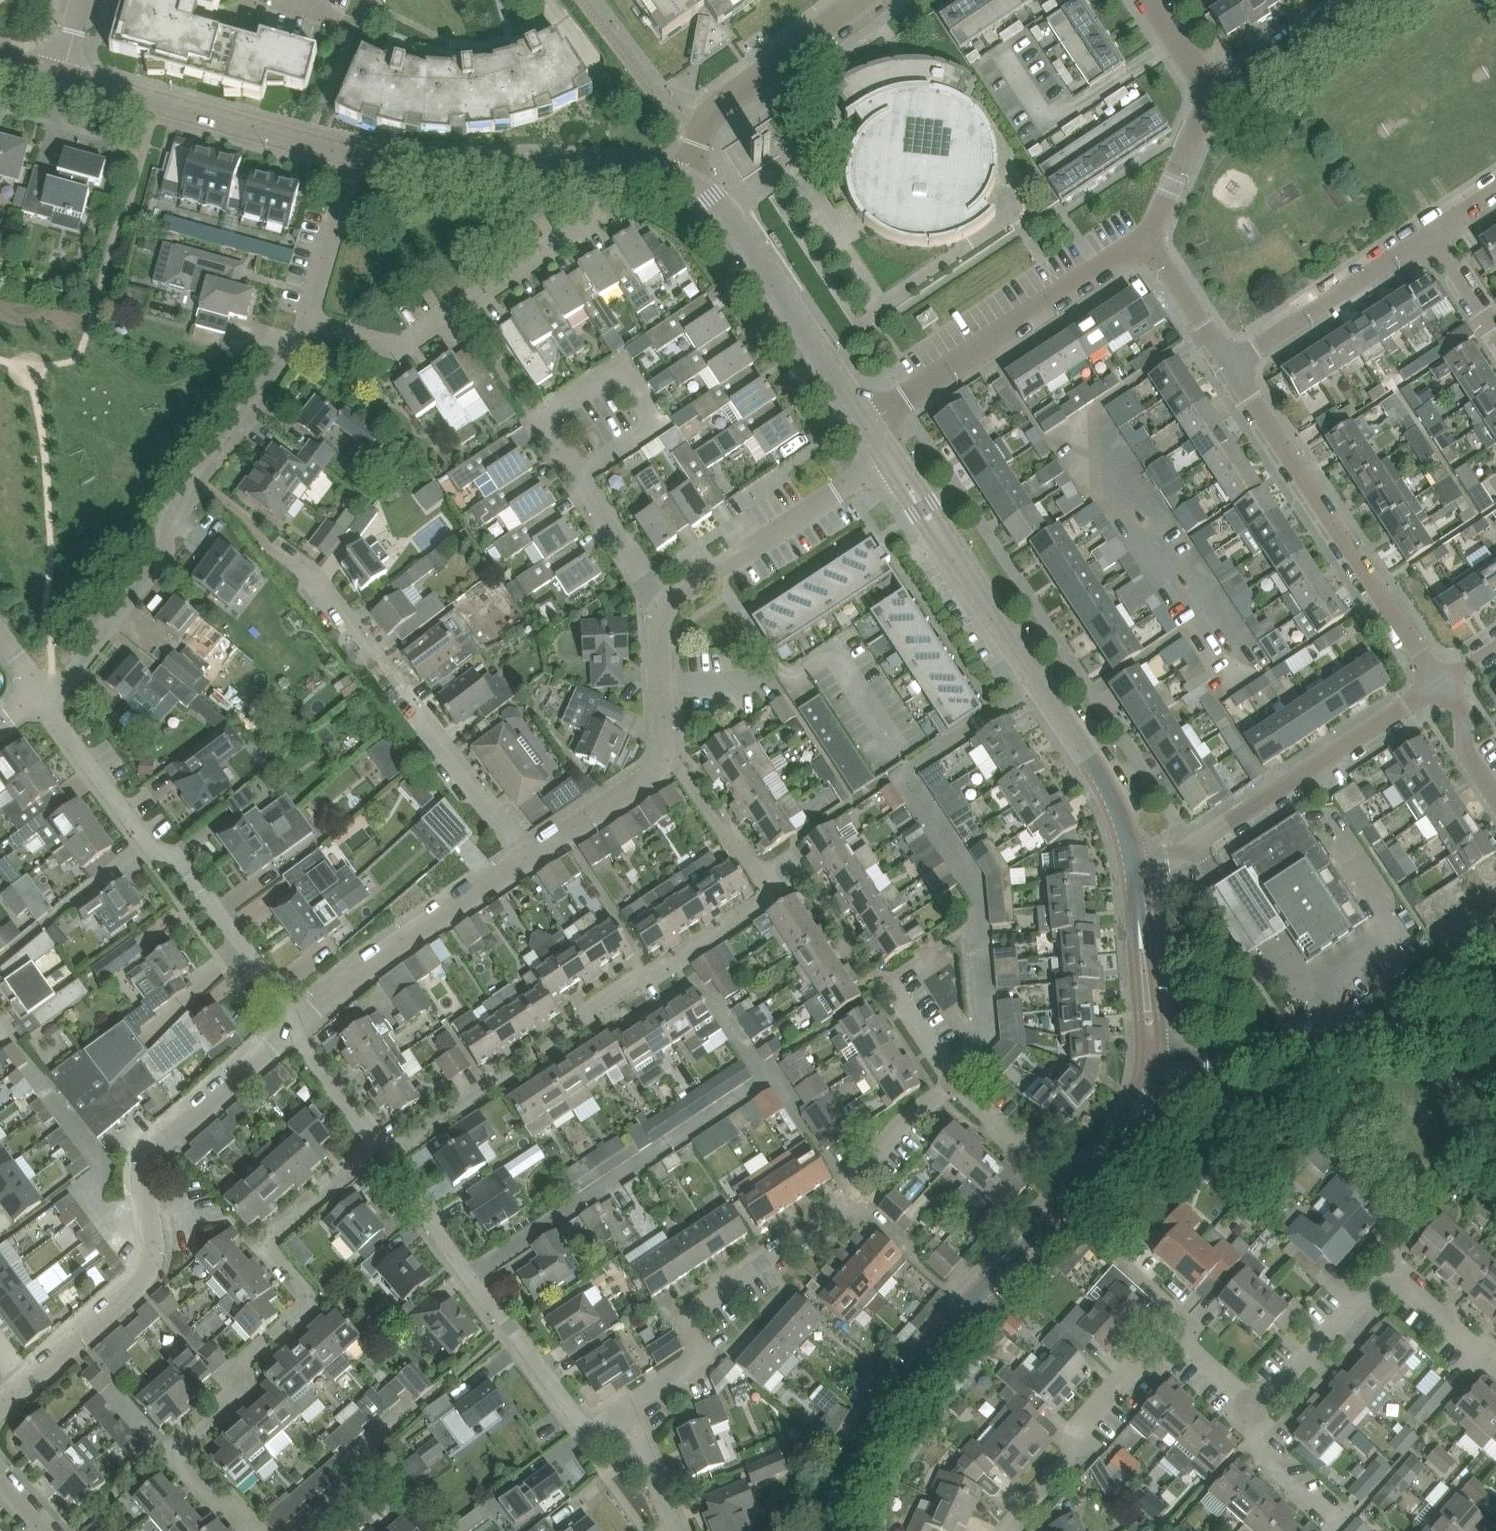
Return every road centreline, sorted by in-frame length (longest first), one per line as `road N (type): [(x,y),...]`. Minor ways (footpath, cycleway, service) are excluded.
road 1 (residential): [(389,1150),(631,980),(663,978),(774,903),(774,888),(751,870),(666,752)]
road 2 (residential): [(251,1530),(178,1466),(178,1431),(292,1315),(298,1302),(273,1253),(275,1222),(380,1138)]
road 3 (residential): [(9,1391),(139,1275),(150,1164),(167,1133),(295,1021)]
road 4 (residential): [(632,1414),(699,1365),(700,1300),(842,1204),(861,1159),(950,1075)]
road 5 (residential): [(950,1075),(978,1012),(975,919),(964,879),(909,784),(910,768),(1040,689)]
road 6 (residential): [(68,679),(166,551),(174,521),(310,325)]
road 7 (tertiary): [(822,1530),(867,1422),(1067,1195)]
road 8 (residential): [(295,1021),(181,861),(146,842),(54,717)]
road 9 (residential): [(632,1414),(587,1425),(571,1416),(439,1235),(428,1199),(389,1150)]
road 10 (residential): [(1441,688),(1230,364)]
road 11 (residential): [(527,860),(285,559)]
road 12 (residential): [(1441,688),(1136,874)]
road 13 (residential): [(1495,1041),(1156,1073)]
road 14 (residential): [(868,420),(1149,239)]
road 15 (residential): [(310,325),(396,348),(599,214)]
road 16 (tertiary): [(683,176),(352,156)]
road 17 (residential): [(1495,1363),(1397,1285),(1360,1301),(1258,1409)]
road 18 (tertiary): [(868,420),(750,236),(715,195),(683,176)]
road 19 (tertiary): [(352,156),(62,74)]
road 20 (residential): [(295,1021),(527,860)]
road 21 (residential): [(658,614),(893,461)]
road 22 (residential): [(1008,1530),(1069,1462),(1075,1432),(1177,1330)]
road 23 (residential): [(683,176),(706,122),(727,100),(861,0)]
road 24 (residential): [(1230,364),(1432,235)]
road 25 (tertiary): [(1136,874),(1110,795),(1040,689)]
road 26 (residential): [(527,860),(658,774),(666,752)]
road 27 (tertiary): [(1040,689),(943,538)]
road 28 (residential): [(310,325),(352,156)]
road 29 (residential): [(570,478),(659,426),(622,373)]
road 30 (residential): [(1067,1195),(950,1075)]
road 31 (residential): [(1149,239),(1196,129),(1205,85)]
road 32 (residential): [(622,373),(535,427),(570,478)]
road 33 (residential): [(1205,85),(1345,0)]
road 34 (residential): [(658,614),(570,478)]
road 35 (tertiary): [(1156,1073),(1140,923)]
road 36 (residential): [(1230,364),(1149,239)]
road 37 (tertiary): [(1140,923),(1142,1069)]
road 38 (residential): [(380,1138),(295,1021)]
road 39 (residential): [(1328,1514),(1261,1453),(1258,1409)]
road 40 (residential): [(1495,798),(1463,747),(1459,715),(1441,688)]
road 41 (residential): [(676,1530),(632,1414)]

